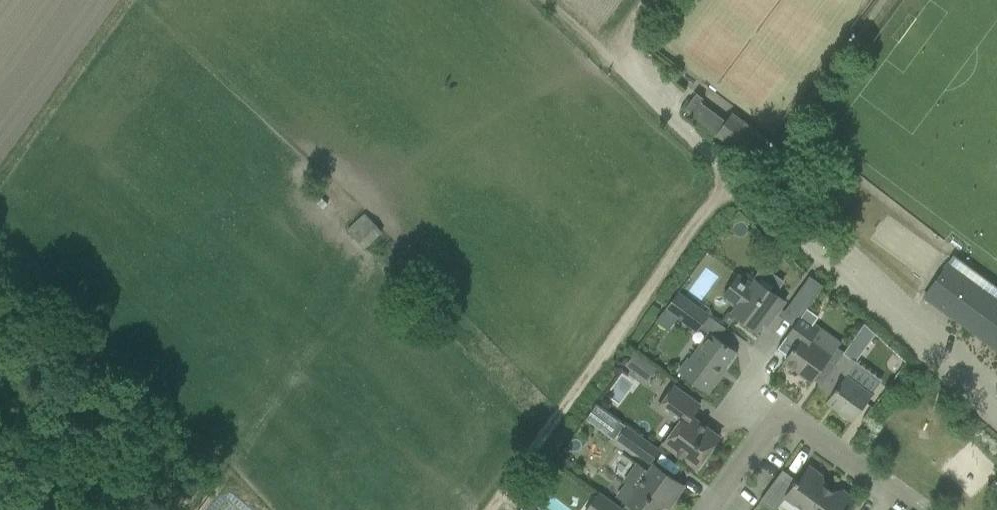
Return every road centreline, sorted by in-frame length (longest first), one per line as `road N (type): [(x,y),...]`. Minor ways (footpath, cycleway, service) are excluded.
road 1 (track): [(504,509),(736,184),(545,0)]
road 2 (residential): [(996,412),(976,382),(736,184)]
road 3 (residential): [(921,509),(799,422),(777,423),(759,435),(704,509)]

